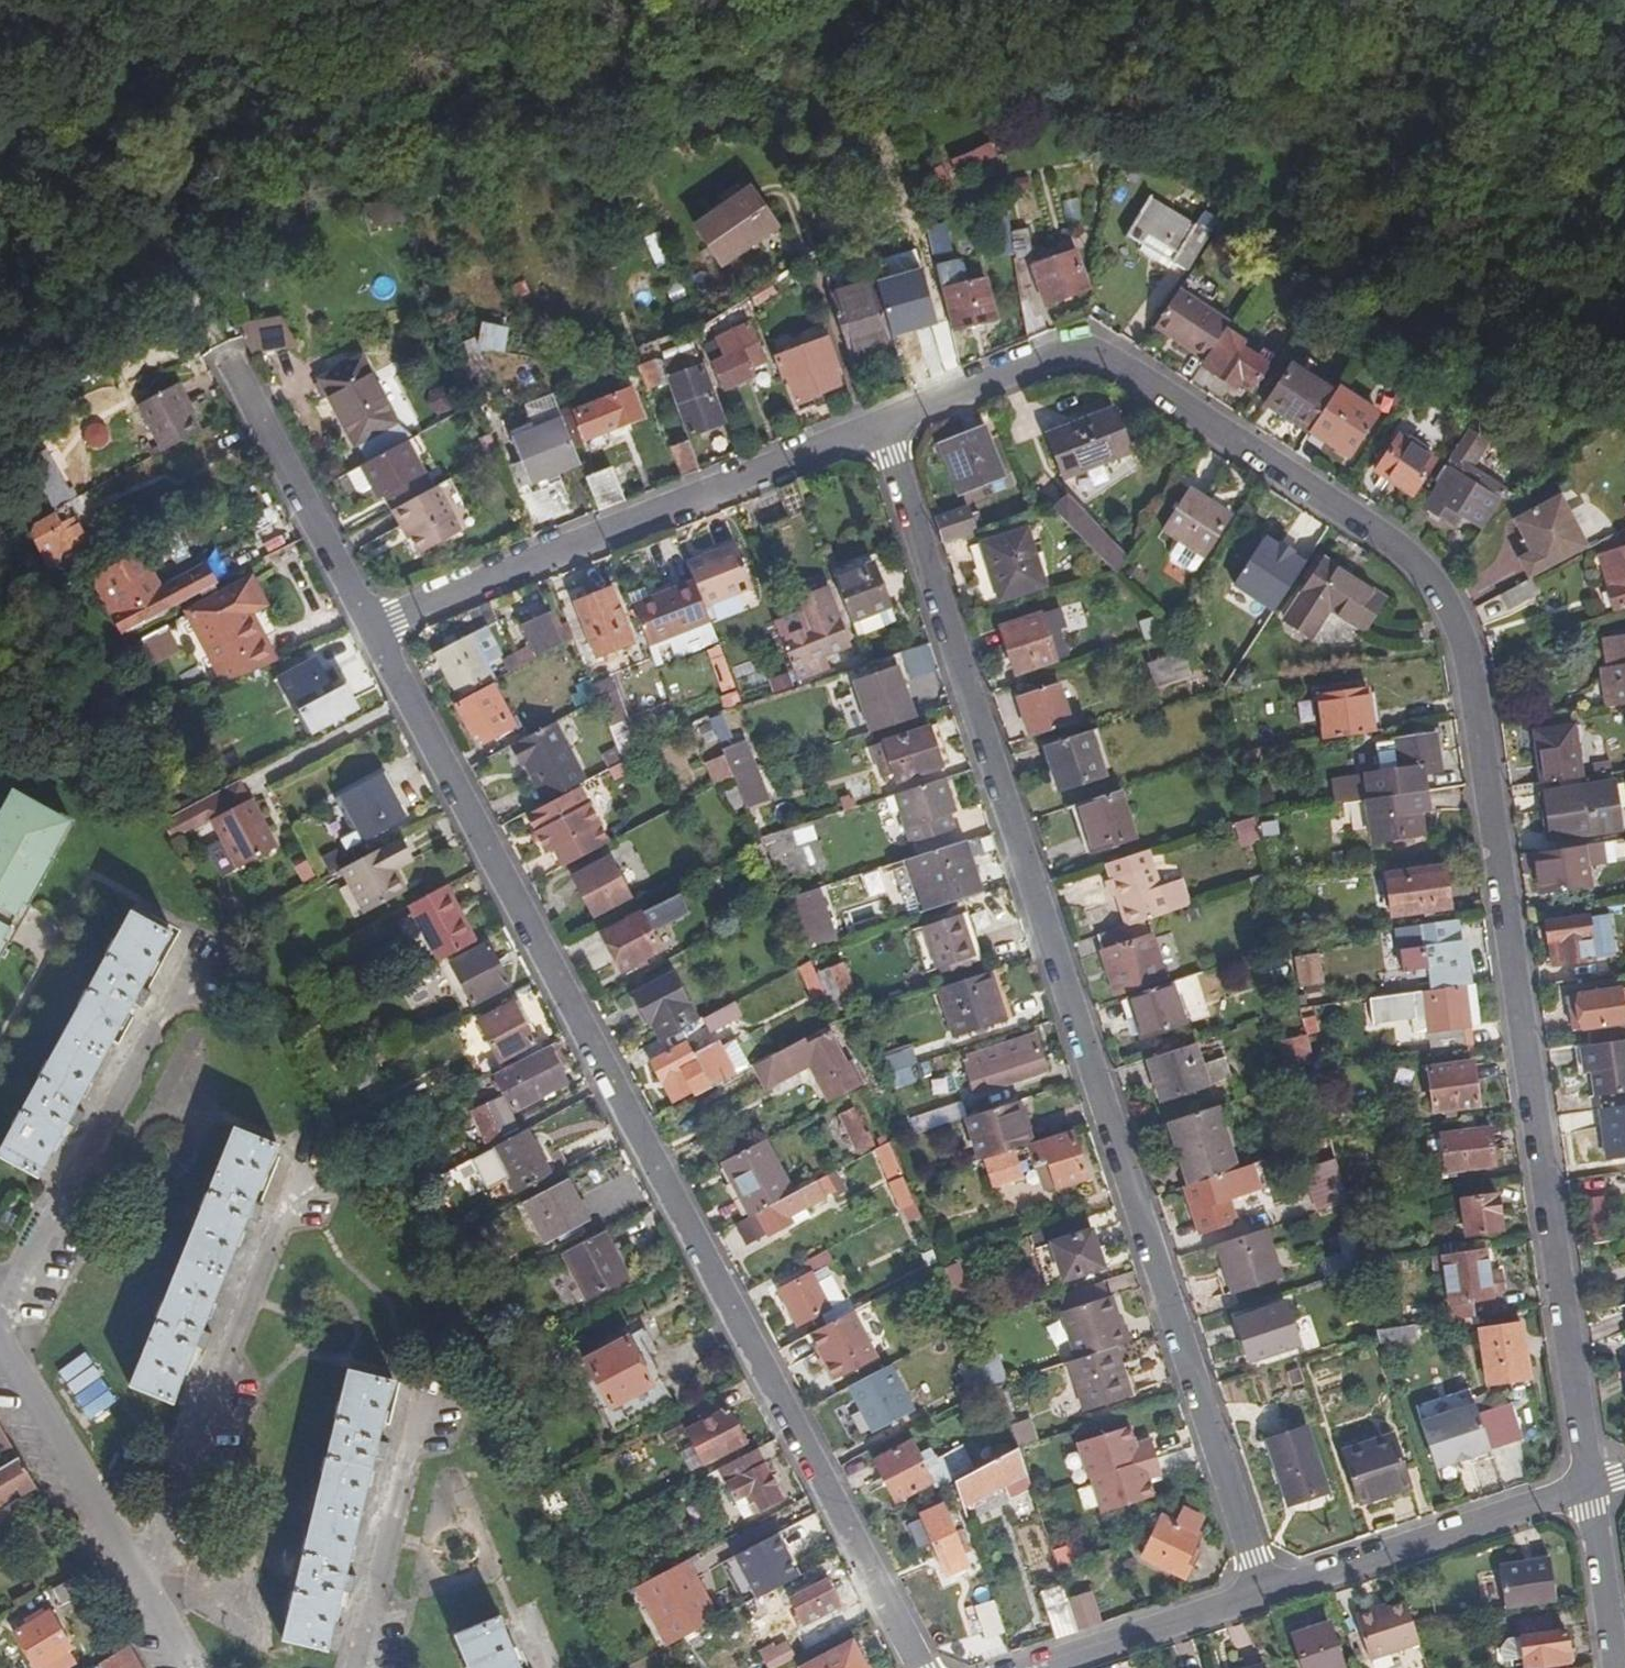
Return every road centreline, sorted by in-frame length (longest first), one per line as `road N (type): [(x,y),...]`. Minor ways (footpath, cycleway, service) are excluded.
road 1 (residential): [(1590,1486),(1462,664),(1442,604),(1371,530),(1105,352),(1077,349),(876,424)]
road 2 (residential): [(876,424),(1267,1594)]
road 3 (residential): [(920,1667),(363,620)]
road 4 (track): [(0,163),(213,148),(421,119),(634,82),(951,0)]
road 5 (residential): [(876,424),(363,620)]
road 6 (residential): [(1267,1594),(1590,1486)]
road 7 (residential): [(363,620),(233,361)]
road 8 (residential): [(1038,1667),(1267,1594)]
road 9 (residential): [(1590,1486),(1615,1667)]

